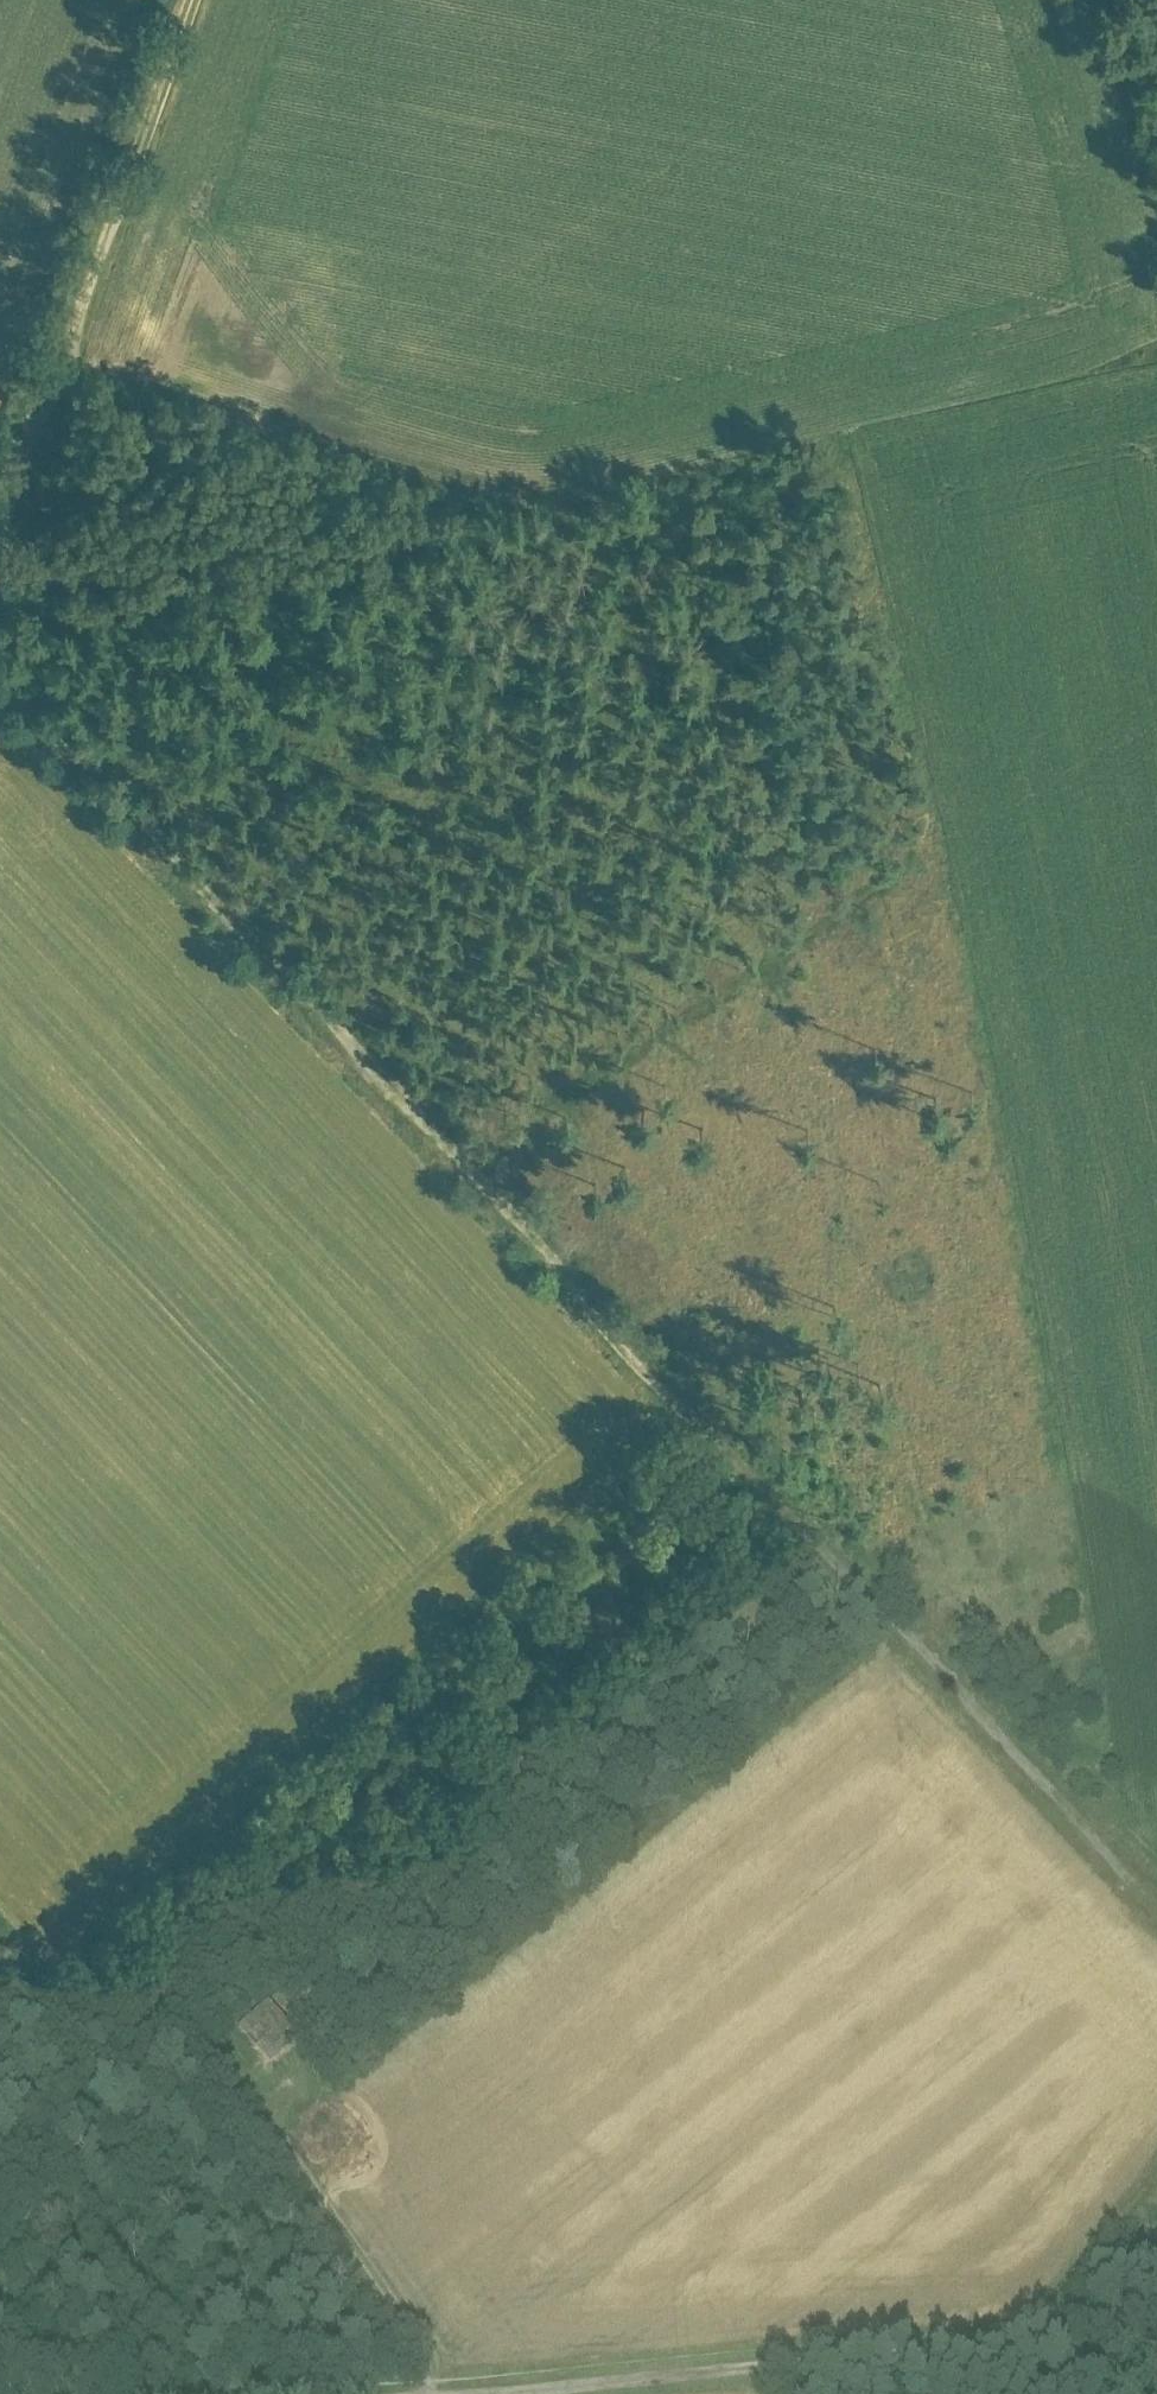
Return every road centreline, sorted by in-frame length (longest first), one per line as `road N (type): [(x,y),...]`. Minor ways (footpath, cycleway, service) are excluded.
road 1 (track): [(0,684),(1156,1891)]
road 2 (track): [(1156,2343),(462,2393)]
road 3 (track): [(0,511),(190,0)]

